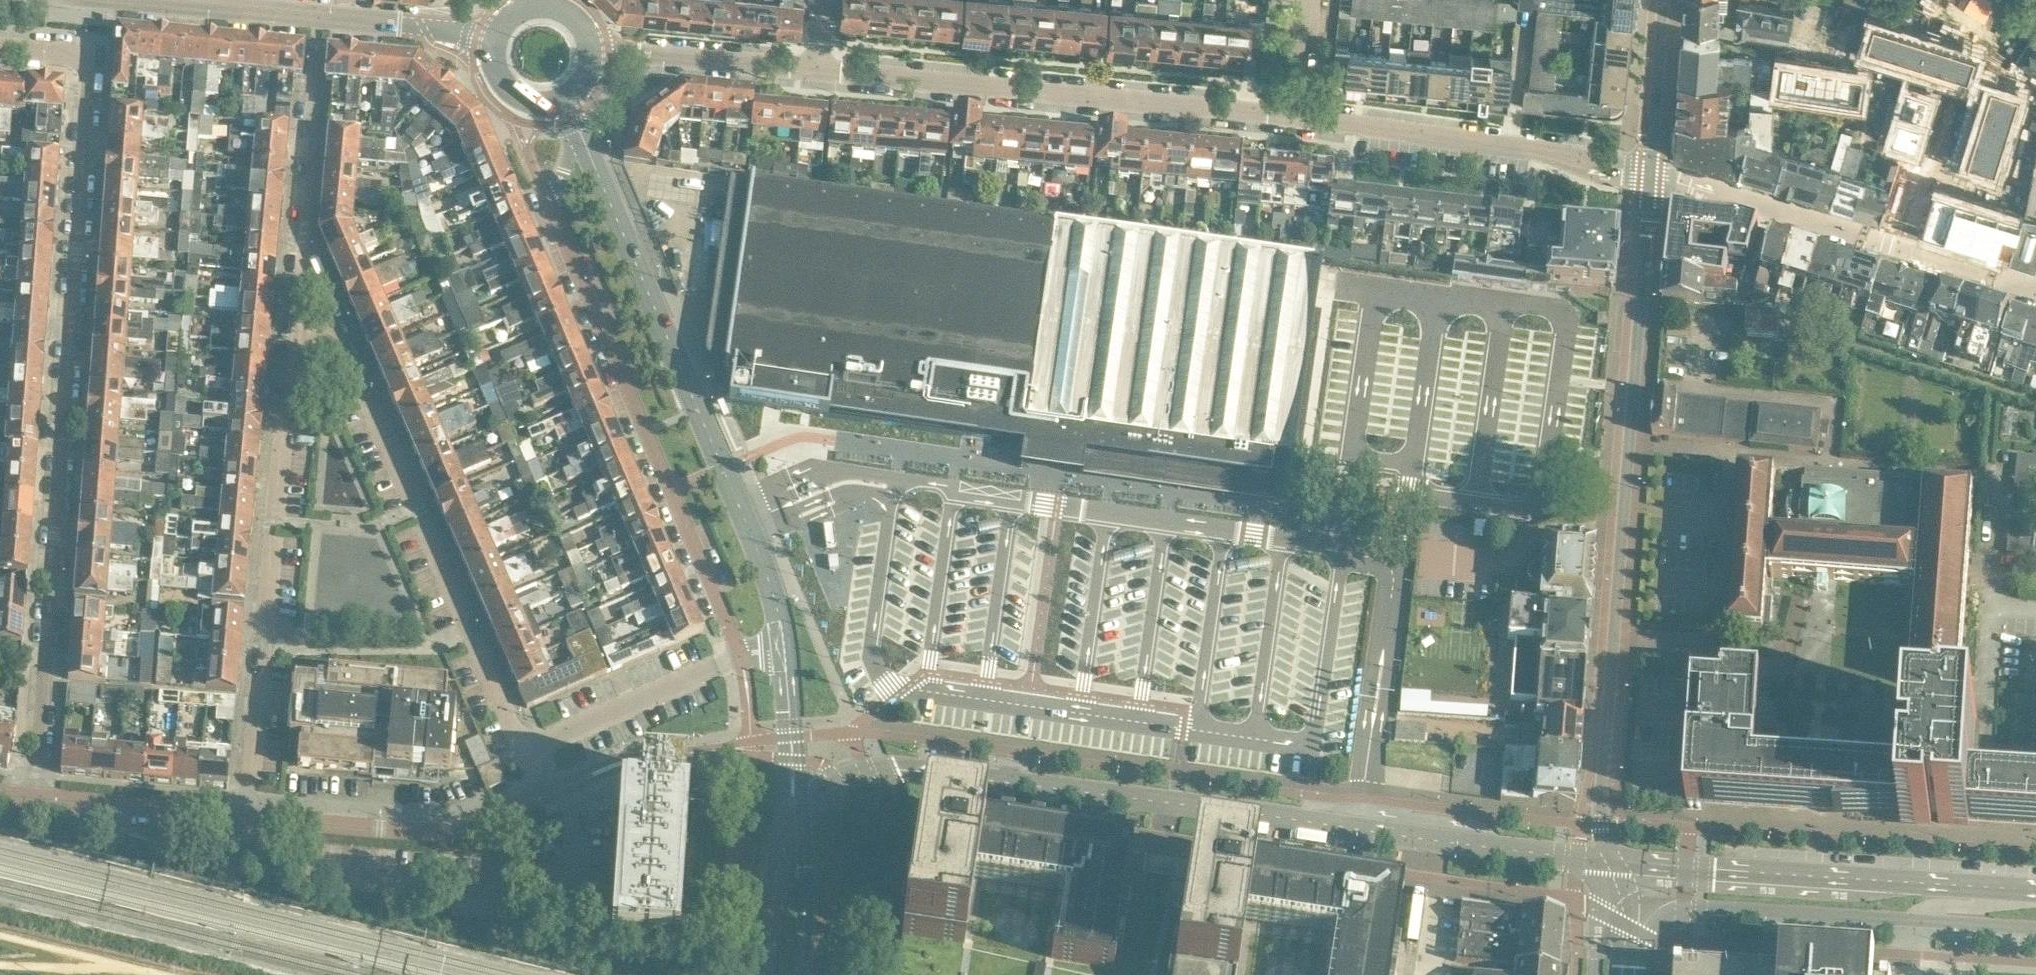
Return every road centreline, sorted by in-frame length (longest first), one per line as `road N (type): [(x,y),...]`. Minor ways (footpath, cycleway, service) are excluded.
road 1 (residential): [(34,796),(89,87),(83,62),(63,52),(0,47)]
road 2 (tertiary): [(1608,856),(897,767),(806,798)]
road 3 (unclassified): [(1608,856),(1602,781),(1651,177)]
road 4 (residential): [(577,123),(550,202),(738,653)]
road 5 (residential): [(782,640),(766,571),(577,123)]
road 6 (unclassified): [(1298,113),(816,64)]
road 7 (residential): [(292,357),(249,817)]
road 8 (residential): [(523,743),(342,342)]
road 9 (tertiary): [(2035,889),(1608,856)]
road 10 (tertiary): [(1624,902),(2035,928)]
road 11 (residential): [(498,37),(126,0)]
road 12 (unclassified): [(1651,177),(1298,113)]
road 13 (residential): [(547,792),(442,832),(249,817)]
road 14 (residential): [(1957,87),(1844,52),(1661,31)]
road 15 (residential): [(1905,248),(1660,179)]
road 16 (unclassified): [(738,653),(523,743)]
road 17 (unclassified): [(816,64),(658,49),(592,53)]
road 18 (residential): [(249,817),(34,796)]
road 19 (residential): [(301,252),(317,53)]
road 20 (residential): [(797,974),(806,798)]
road 21 (residential): [(1905,248),(1957,87)]
road 22 (unclassified): [(1651,177),(1661,31)]
road 23 (residential): [(2035,286),(1905,248)]
road 24 (tertiary): [(785,844),(763,974)]

